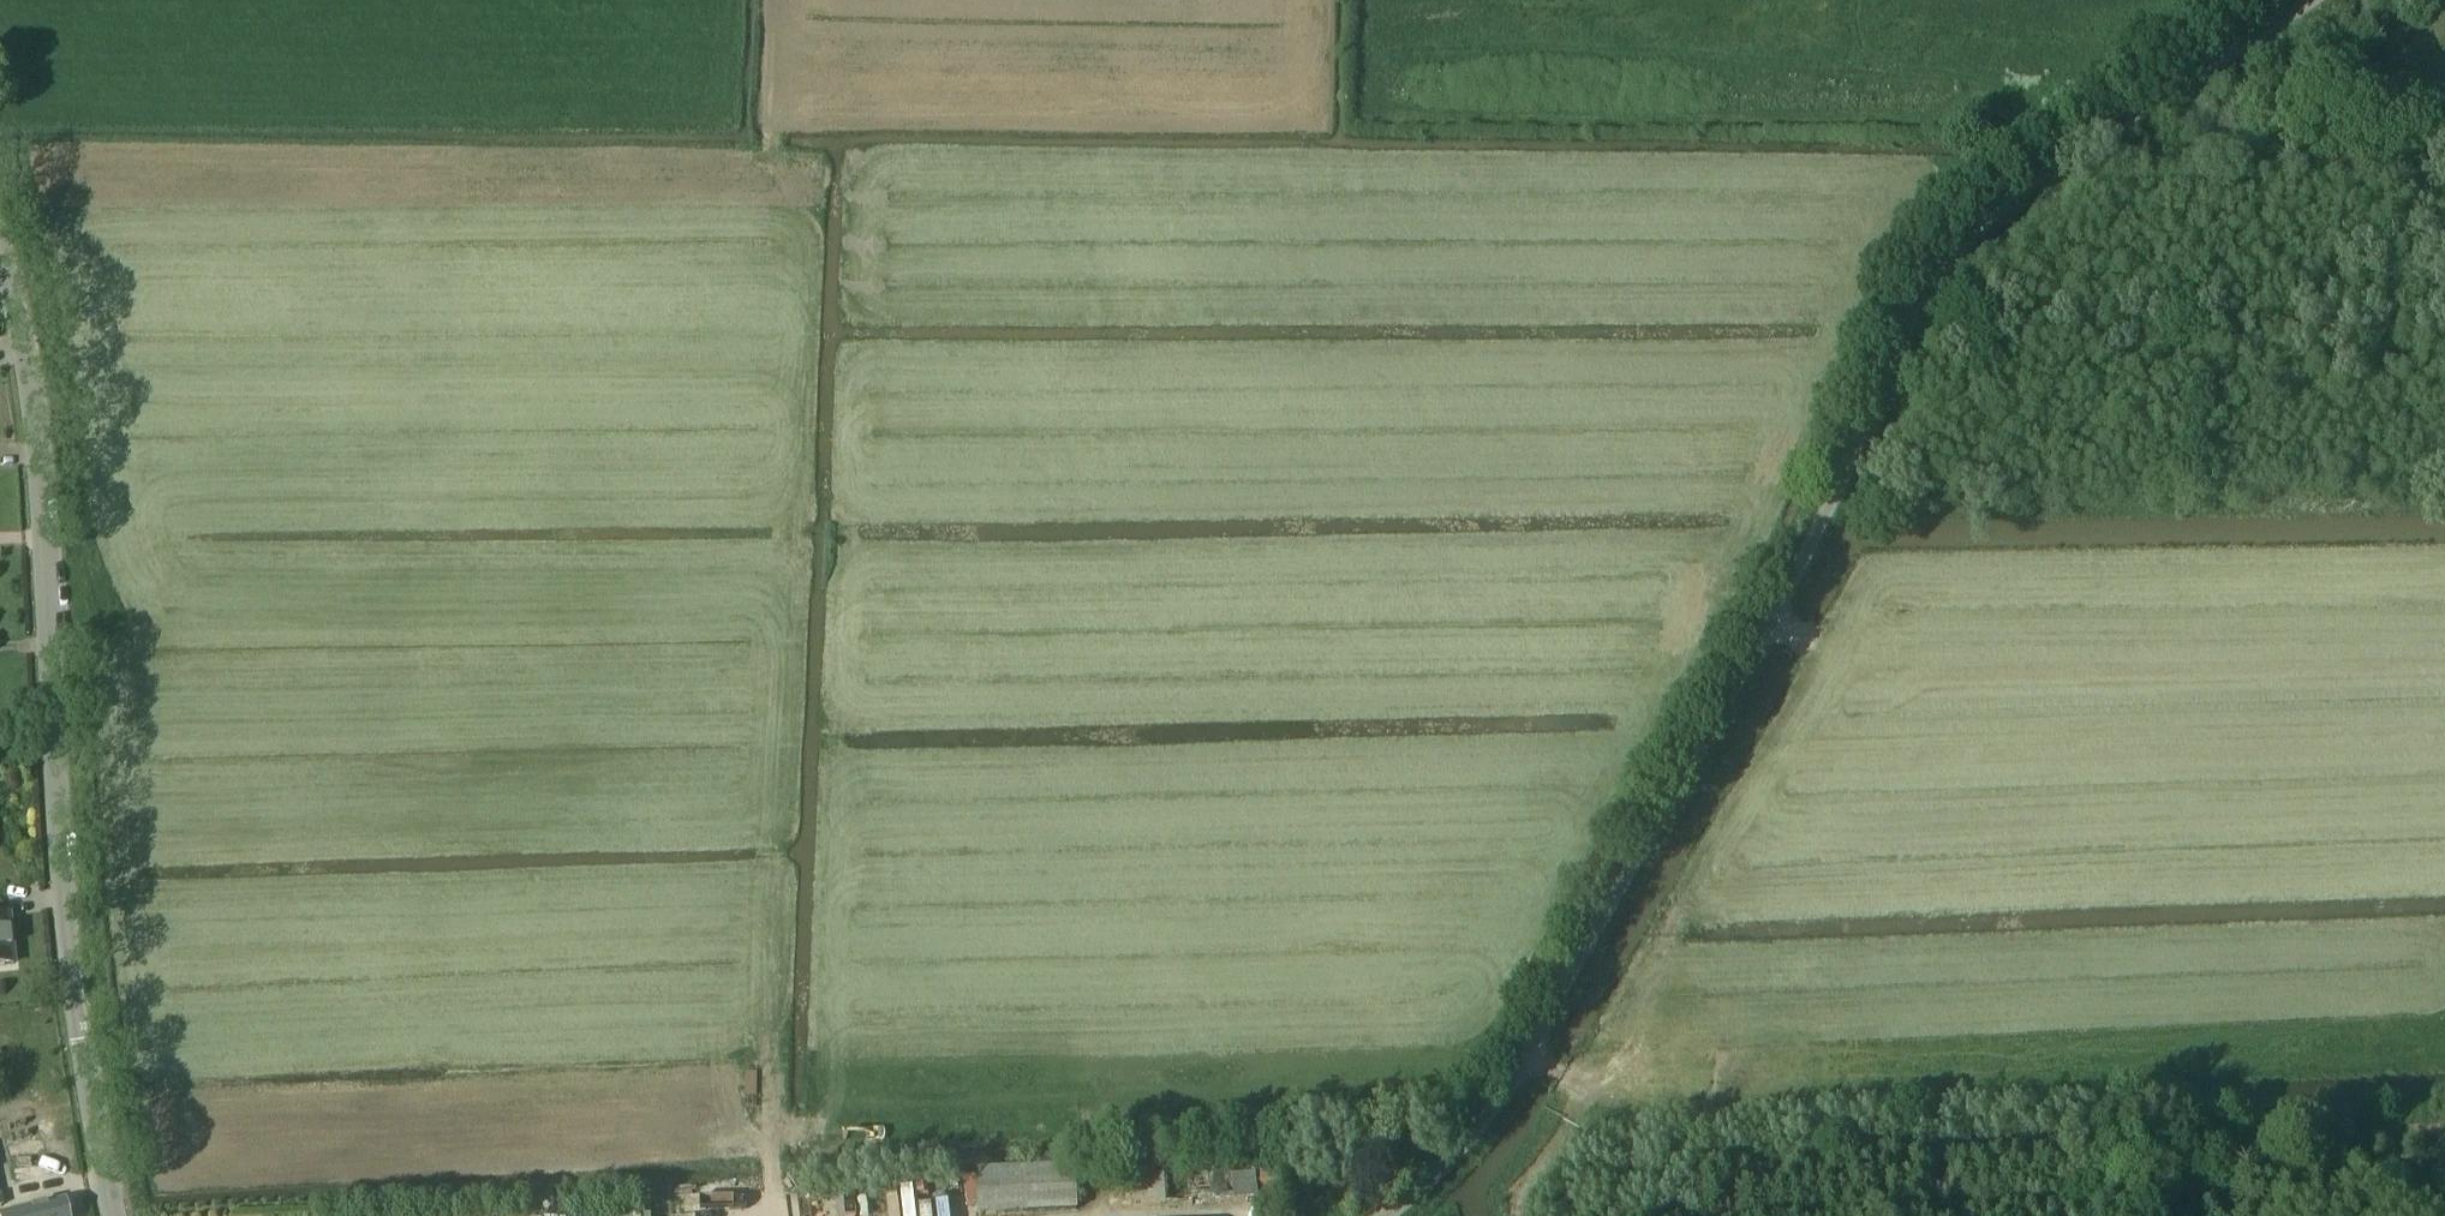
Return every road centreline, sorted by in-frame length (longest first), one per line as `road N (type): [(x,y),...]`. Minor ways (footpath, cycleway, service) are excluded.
road 1 (unclassified): [(1373,1215),(1478,1124),(1540,1039),(1702,736),(1932,256),(2035,176),(2310,0)]
road 2 (unclassified): [(110,1215),(89,1129),(63,947),(39,445),(0,268)]

